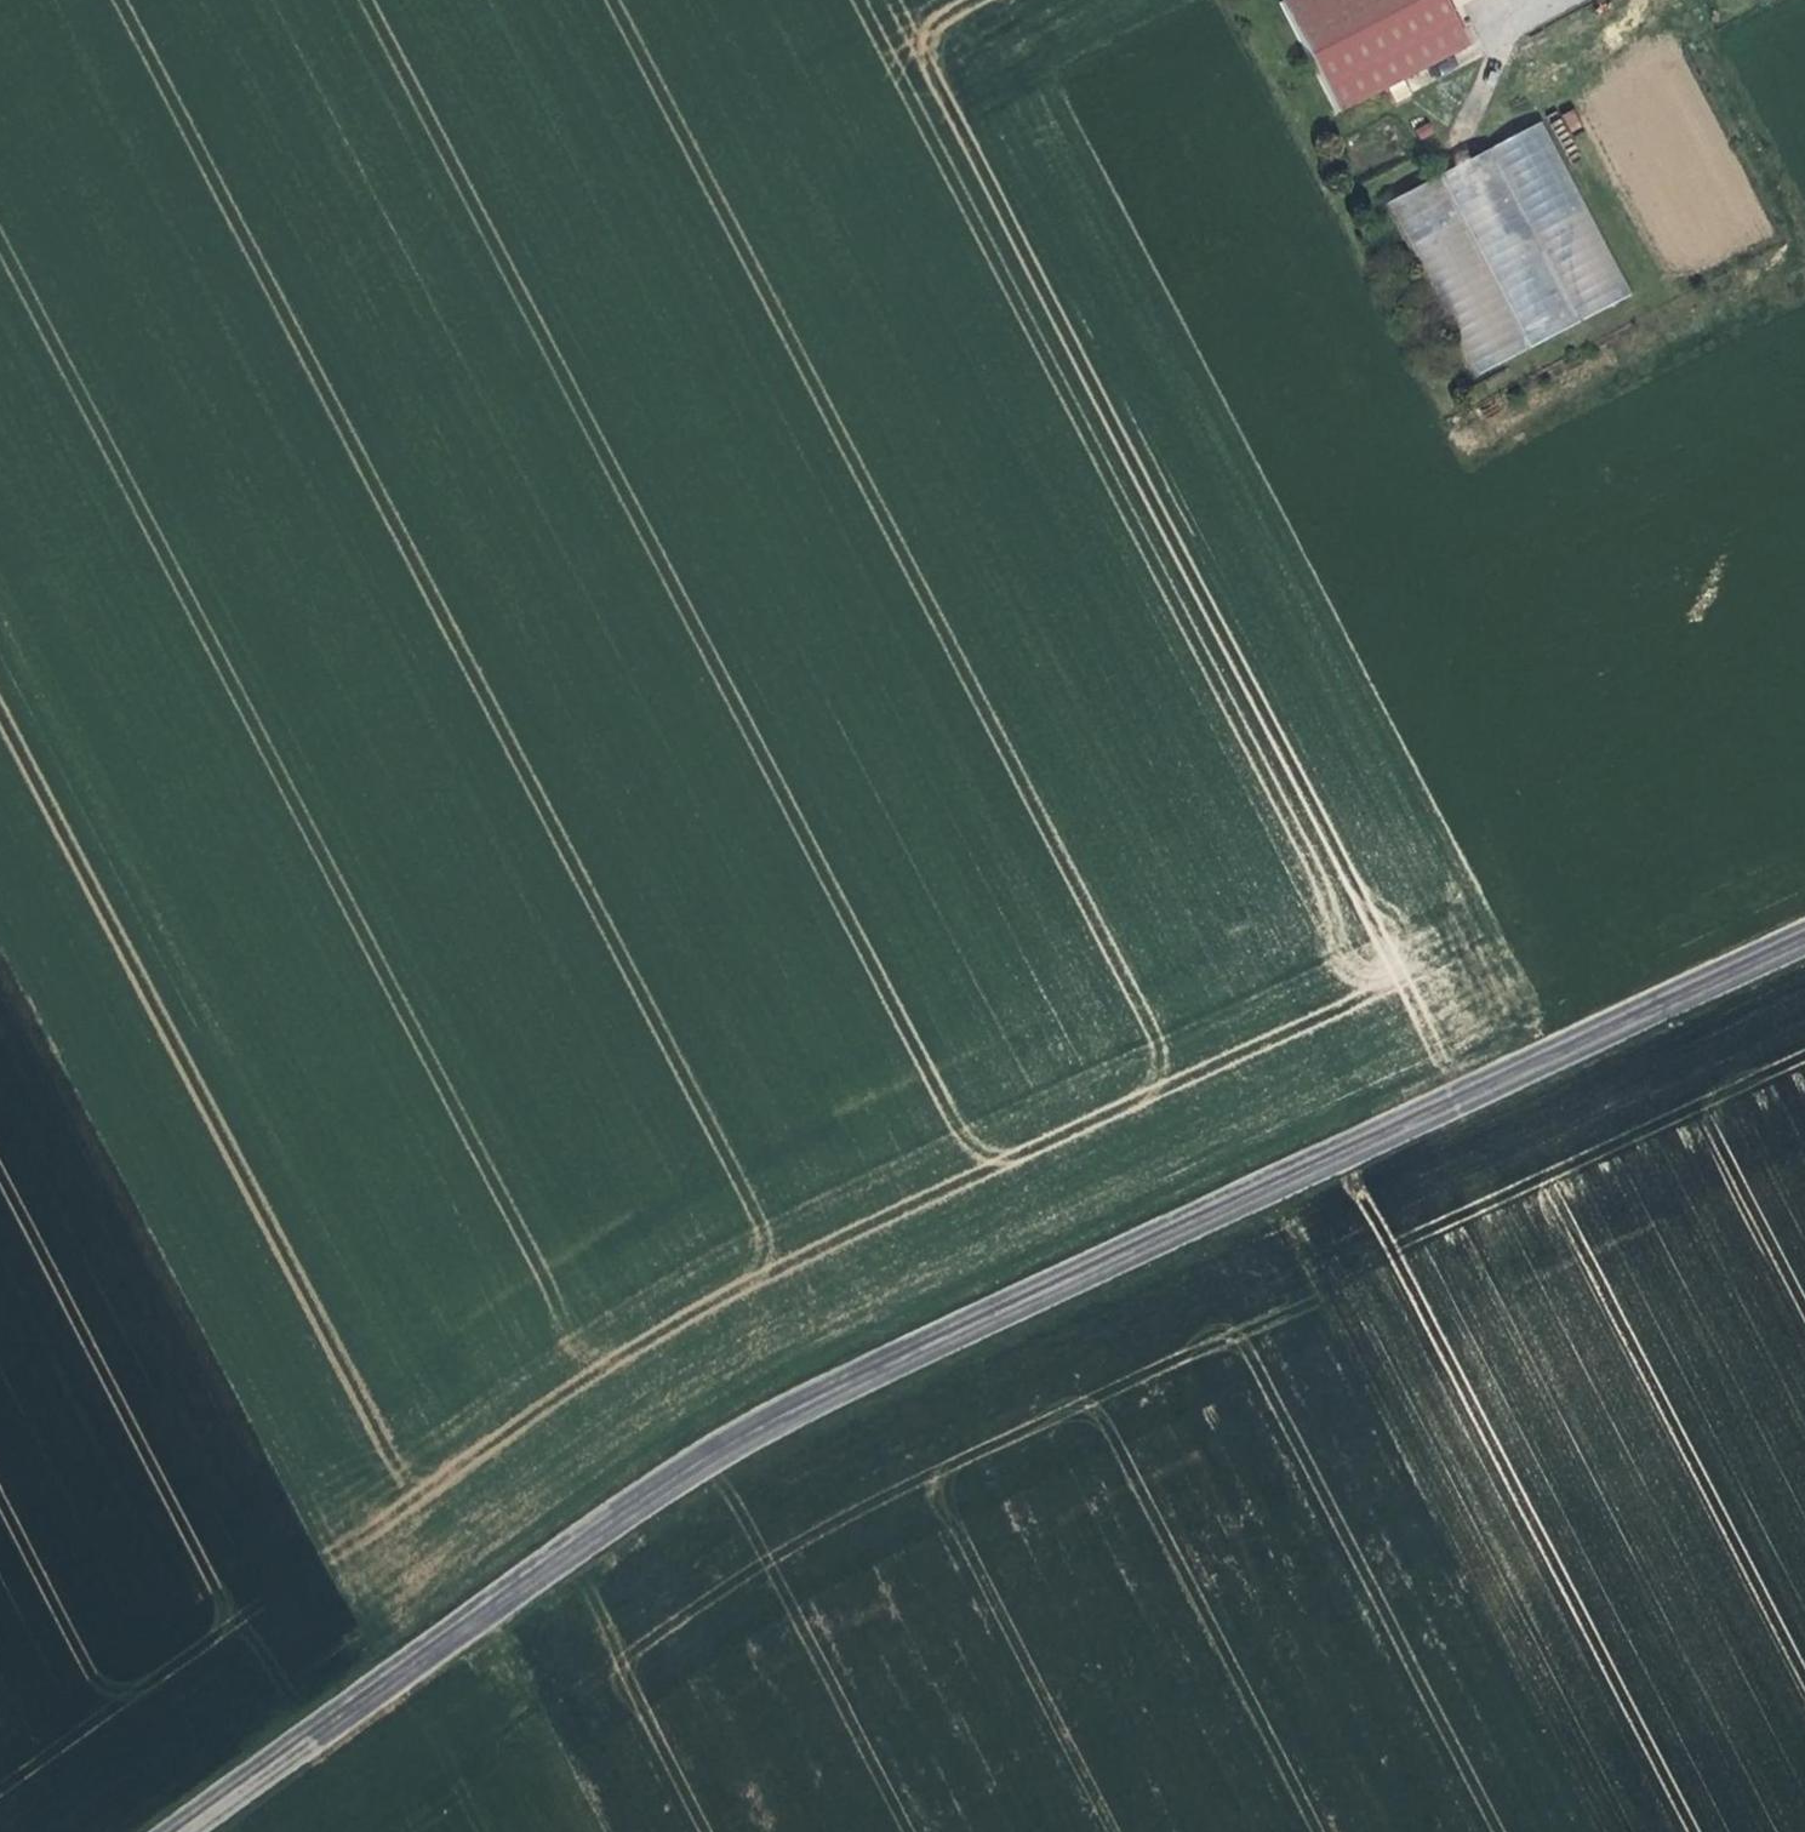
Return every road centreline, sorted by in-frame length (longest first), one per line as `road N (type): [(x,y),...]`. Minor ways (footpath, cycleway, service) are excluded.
road 1 (tertiary): [(1804,940),(693,1457),(171,1831)]

